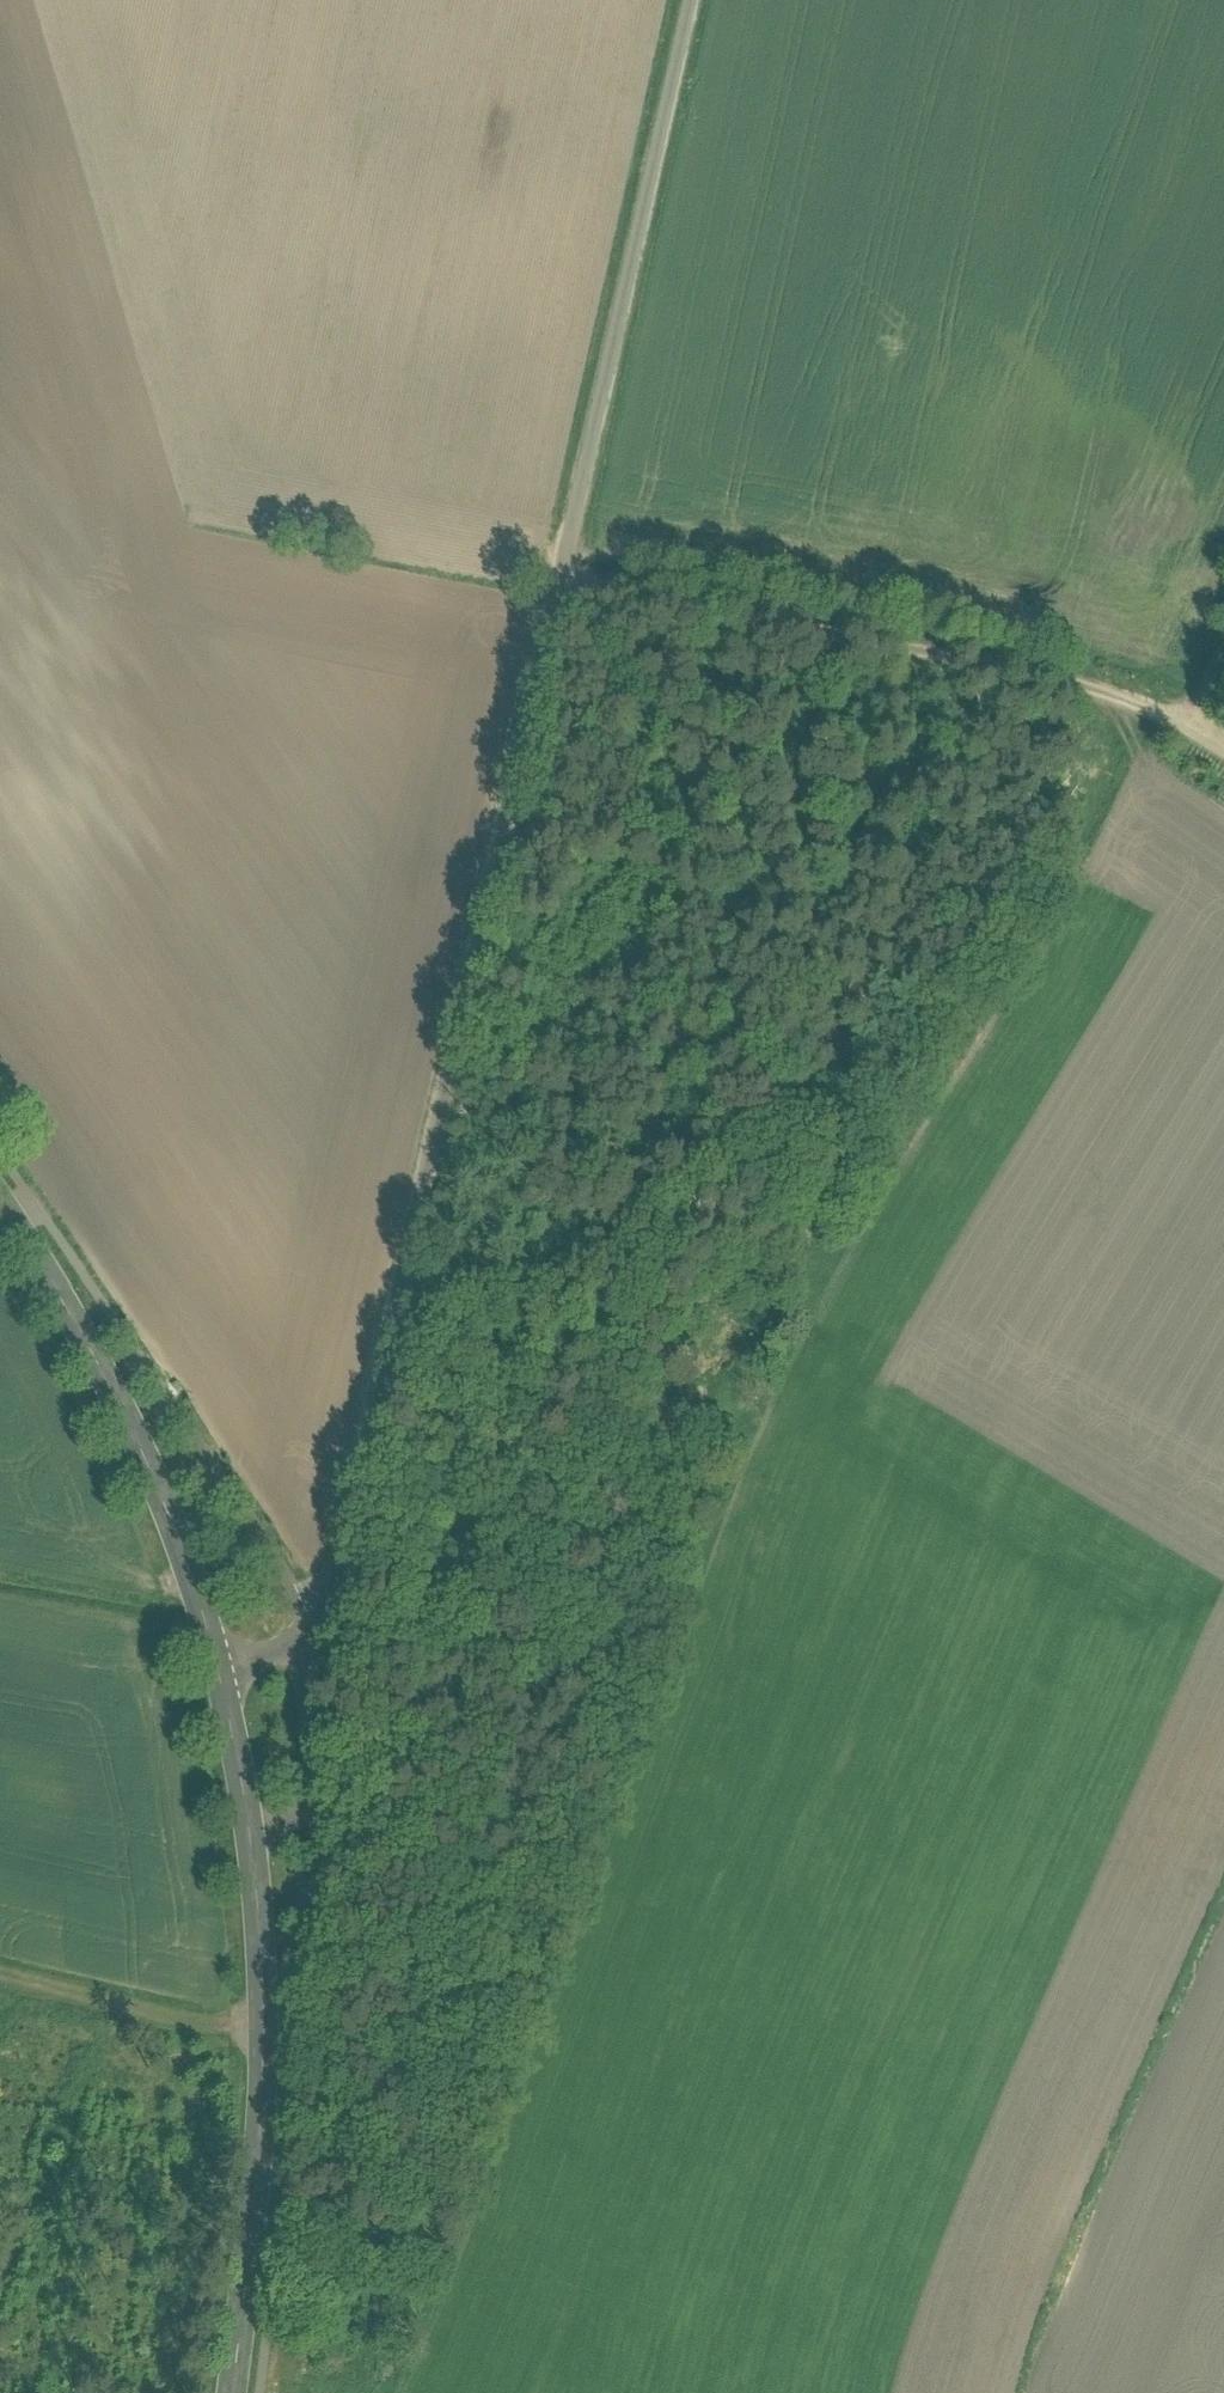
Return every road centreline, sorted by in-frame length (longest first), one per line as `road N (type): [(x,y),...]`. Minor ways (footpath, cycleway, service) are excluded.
road 1 (unclassified): [(692,0),(338,1577),(296,1637)]
road 2 (track): [(563,564),(1029,663),(1129,692),(1223,746)]
road 3 (tertiary): [(254,1844),(265,1972),(263,2140),(233,2392)]
road 4 (tertiary): [(0,1211),(115,1399),(158,1489),(220,1675)]
road 5 (unclassified): [(296,1637),(309,1810),(254,1844)]
road 6 (tertiary): [(220,1675),(254,1844)]
road 7 (track): [(1171,712),(1223,598)]

